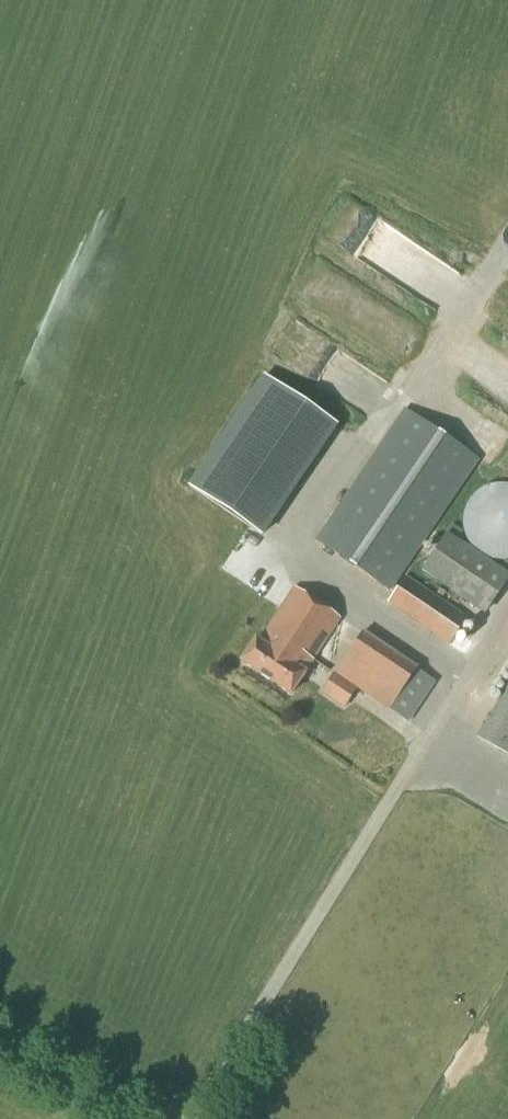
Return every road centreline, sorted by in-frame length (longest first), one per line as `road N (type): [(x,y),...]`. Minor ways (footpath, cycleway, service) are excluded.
road 1 (unclassified): [(115,1118),(0,1048)]

